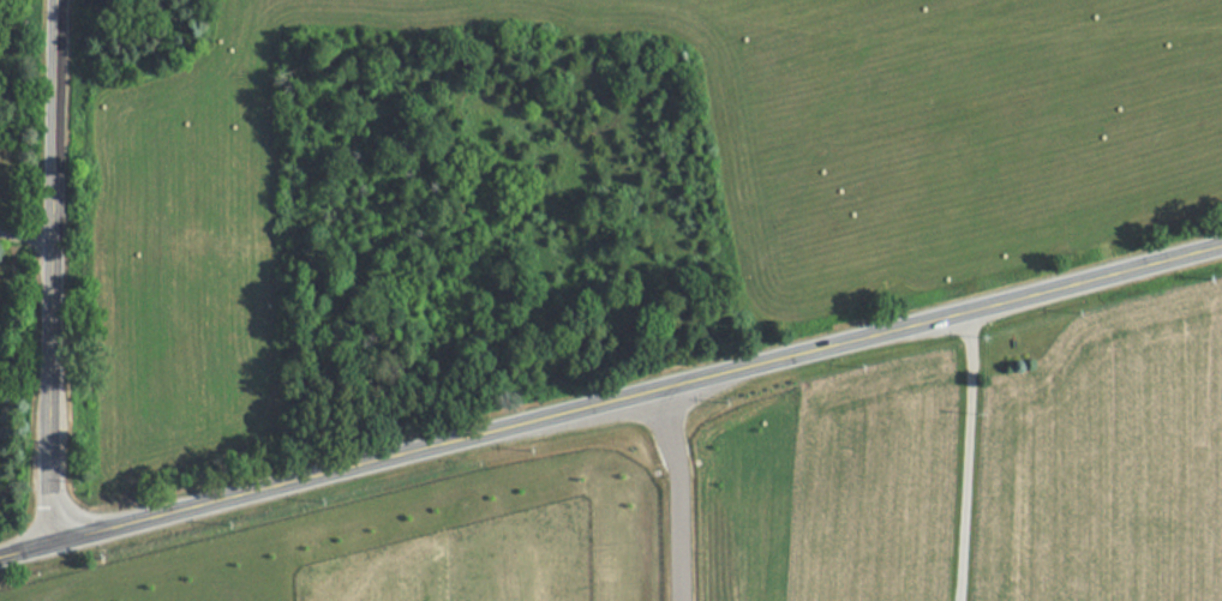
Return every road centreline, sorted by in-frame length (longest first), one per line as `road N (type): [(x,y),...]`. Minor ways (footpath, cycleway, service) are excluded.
road 1 (secondary): [(1221,241),(0,557)]
road 2 (residential): [(49,545),(54,0)]
road 3 (residential): [(654,387),(677,482),(679,600)]

